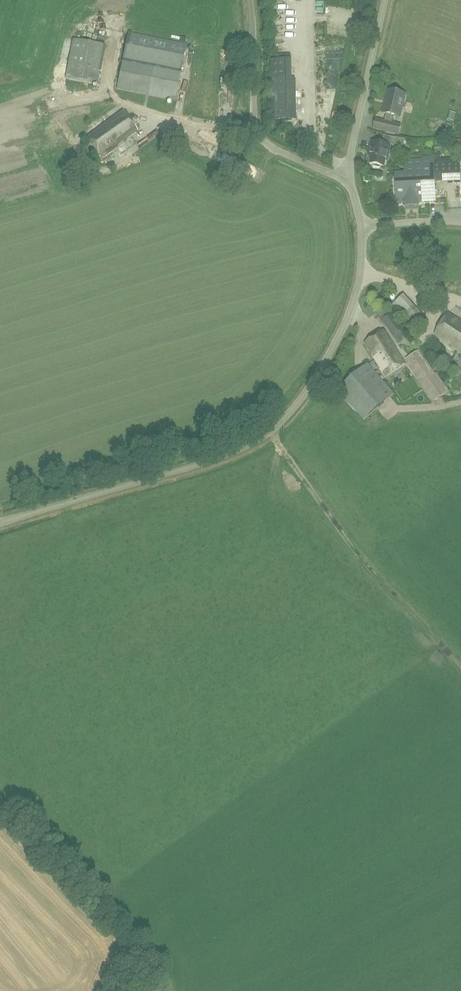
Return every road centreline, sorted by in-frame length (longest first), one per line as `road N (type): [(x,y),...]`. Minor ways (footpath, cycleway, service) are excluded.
road 1 (unclassified): [(0,522),(198,465),(270,432),(307,391),(345,323),(360,277),(361,226)]
road 2 (track): [(270,432),(344,537),(460,667)]
road 3 (unclassified): [(348,178),(277,150),(257,134),(250,0)]
road 4 (unclassified): [(348,178),(385,0)]

